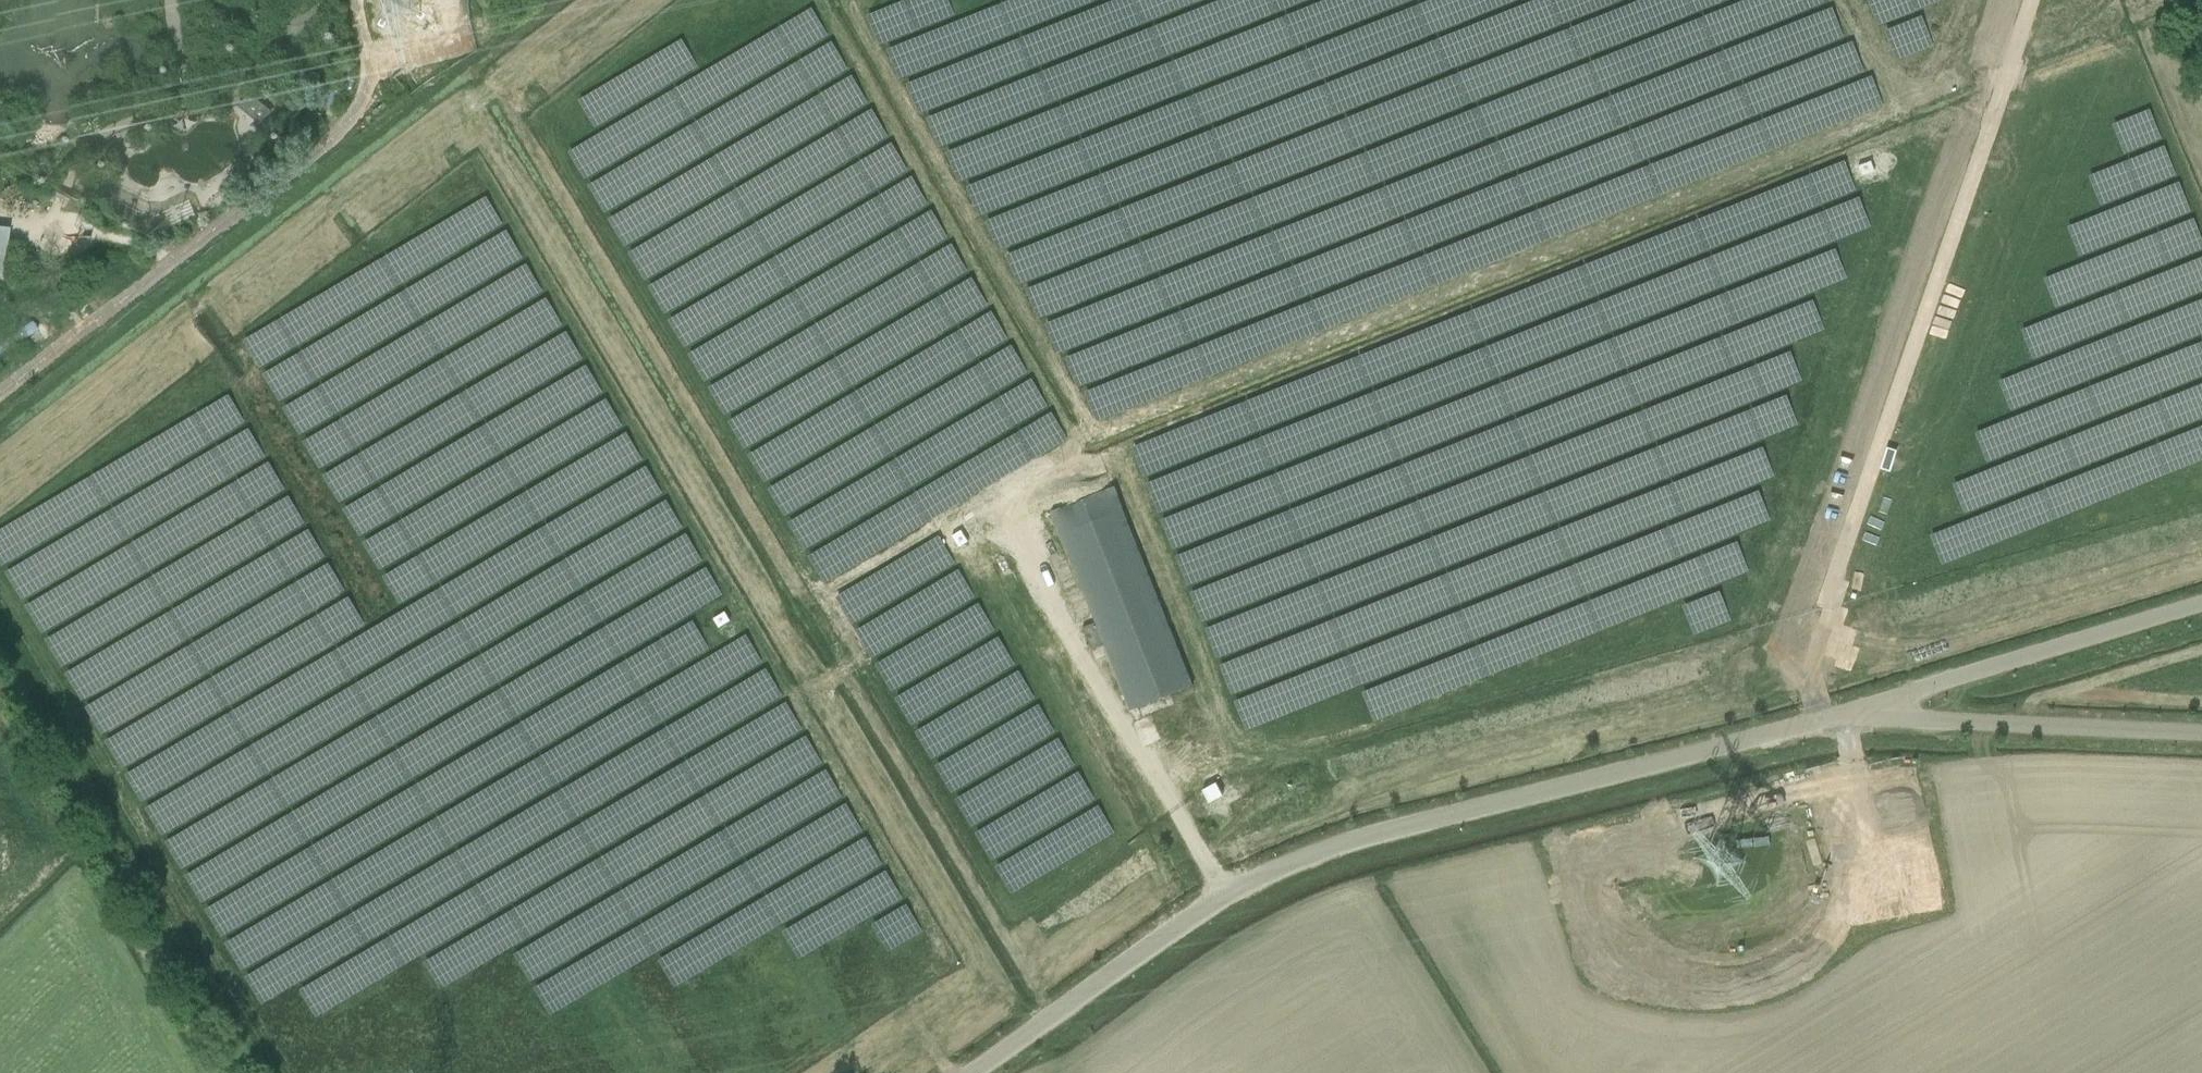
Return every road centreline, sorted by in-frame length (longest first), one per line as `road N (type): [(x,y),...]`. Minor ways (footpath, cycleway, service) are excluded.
road 1 (unclassified): [(977,1072),(1225,894),(1323,850),(1842,716)]
road 2 (unclassified): [(1842,716),(2201,604)]
road 3 (unclassified): [(2201,733),(1842,716)]

